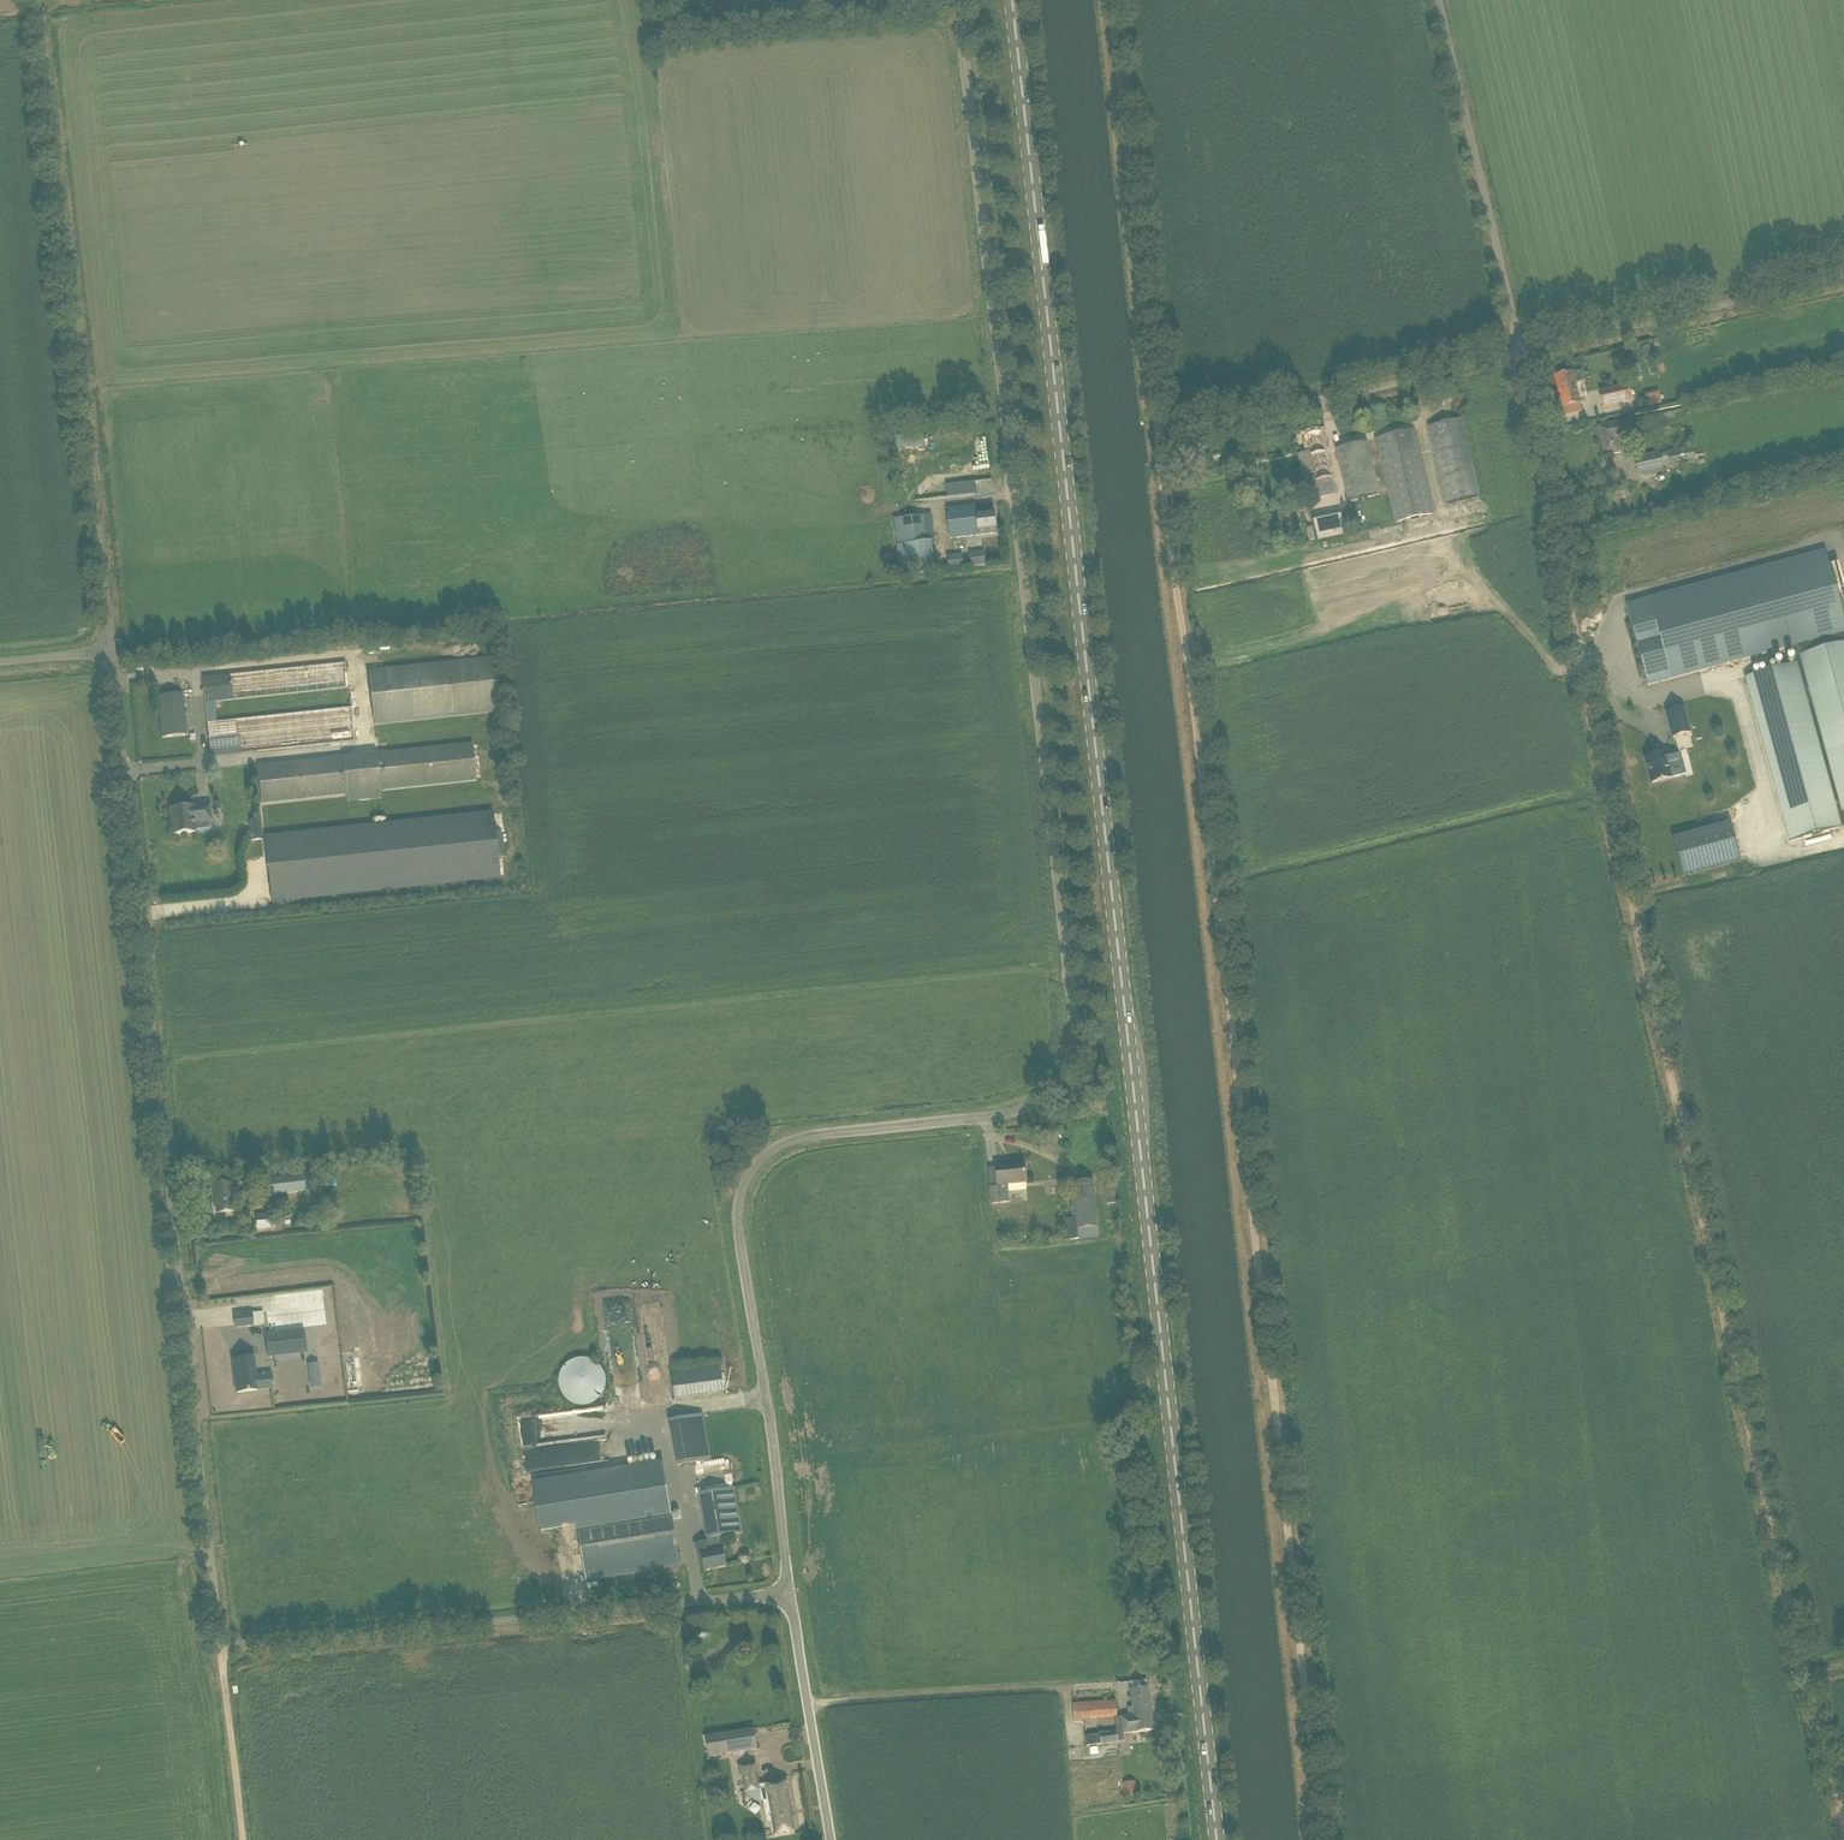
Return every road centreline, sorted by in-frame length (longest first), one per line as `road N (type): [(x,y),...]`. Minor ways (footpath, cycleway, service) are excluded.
road 1 (unclassified): [(789,1597),(738,1229),(741,1196),(759,1166),(785,1146),(987,1121),(1035,1106),(1062,1085),(1075,1042),(959,0)]
road 2 (primary): [(1218,1839),(1013,0)]
road 3 (track): [(1318,1839),(1114,0)]
road 4 (track): [(1585,661),(1821,1670)]
road 5 (unclassified): [(222,1651),(112,654)]
road 6 (unclassified): [(112,654),(41,0)]
road 7 (unclassified): [(222,1651),(789,1597)]
road 8 (unclassified): [(1163,443),(1521,356)]
road 9 (unclassified): [(1521,356),(1439,0)]
road 10 (unclassified): [(1521,356),(1843,276)]
road 11 (unclassified): [(1585,661),(1521,356)]
road 12 (track): [(807,1707),(1070,1691)]
road 13 (unclassified): [(830,1839),(789,1597)]
road 14 (track): [(222,1651),(244,1839)]

